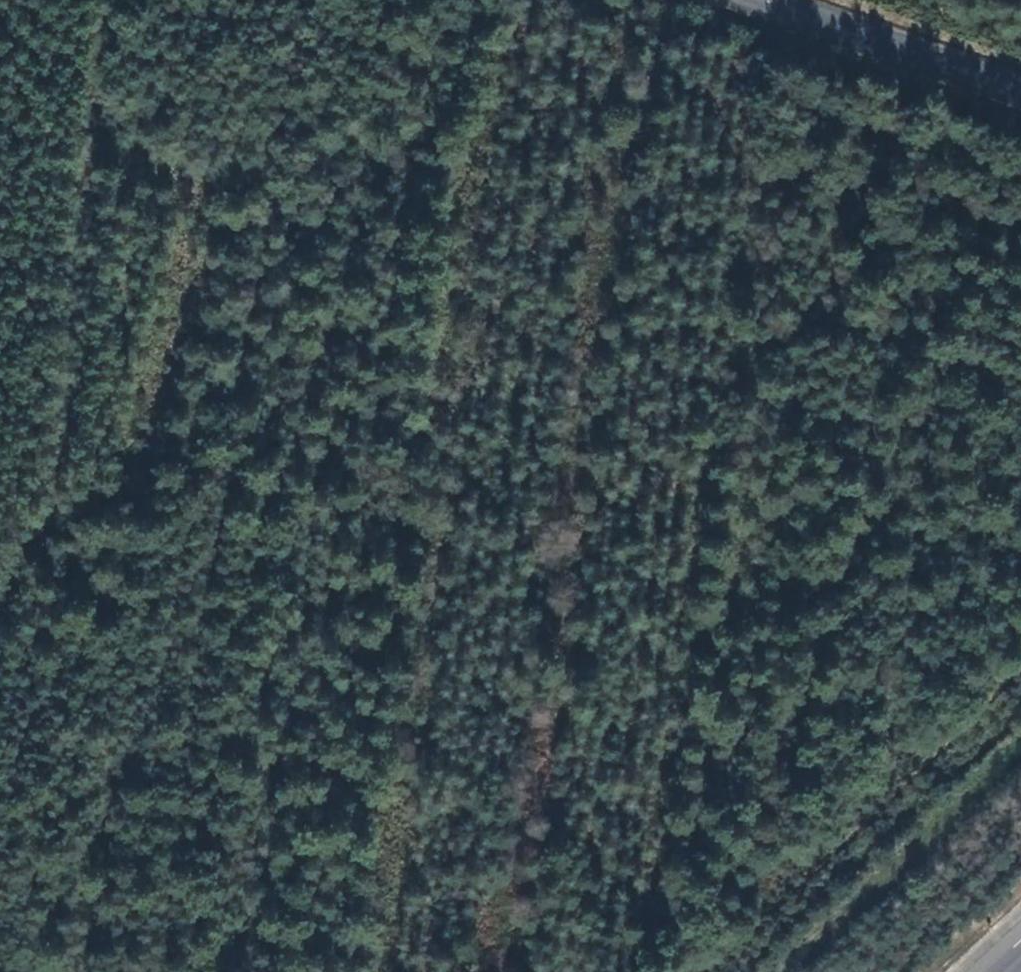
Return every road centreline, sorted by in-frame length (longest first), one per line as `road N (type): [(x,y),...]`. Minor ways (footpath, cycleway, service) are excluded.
road 1 (track): [(718,971),(1020,674)]
road 2 (tertiary): [(1020,89),(760,0)]

